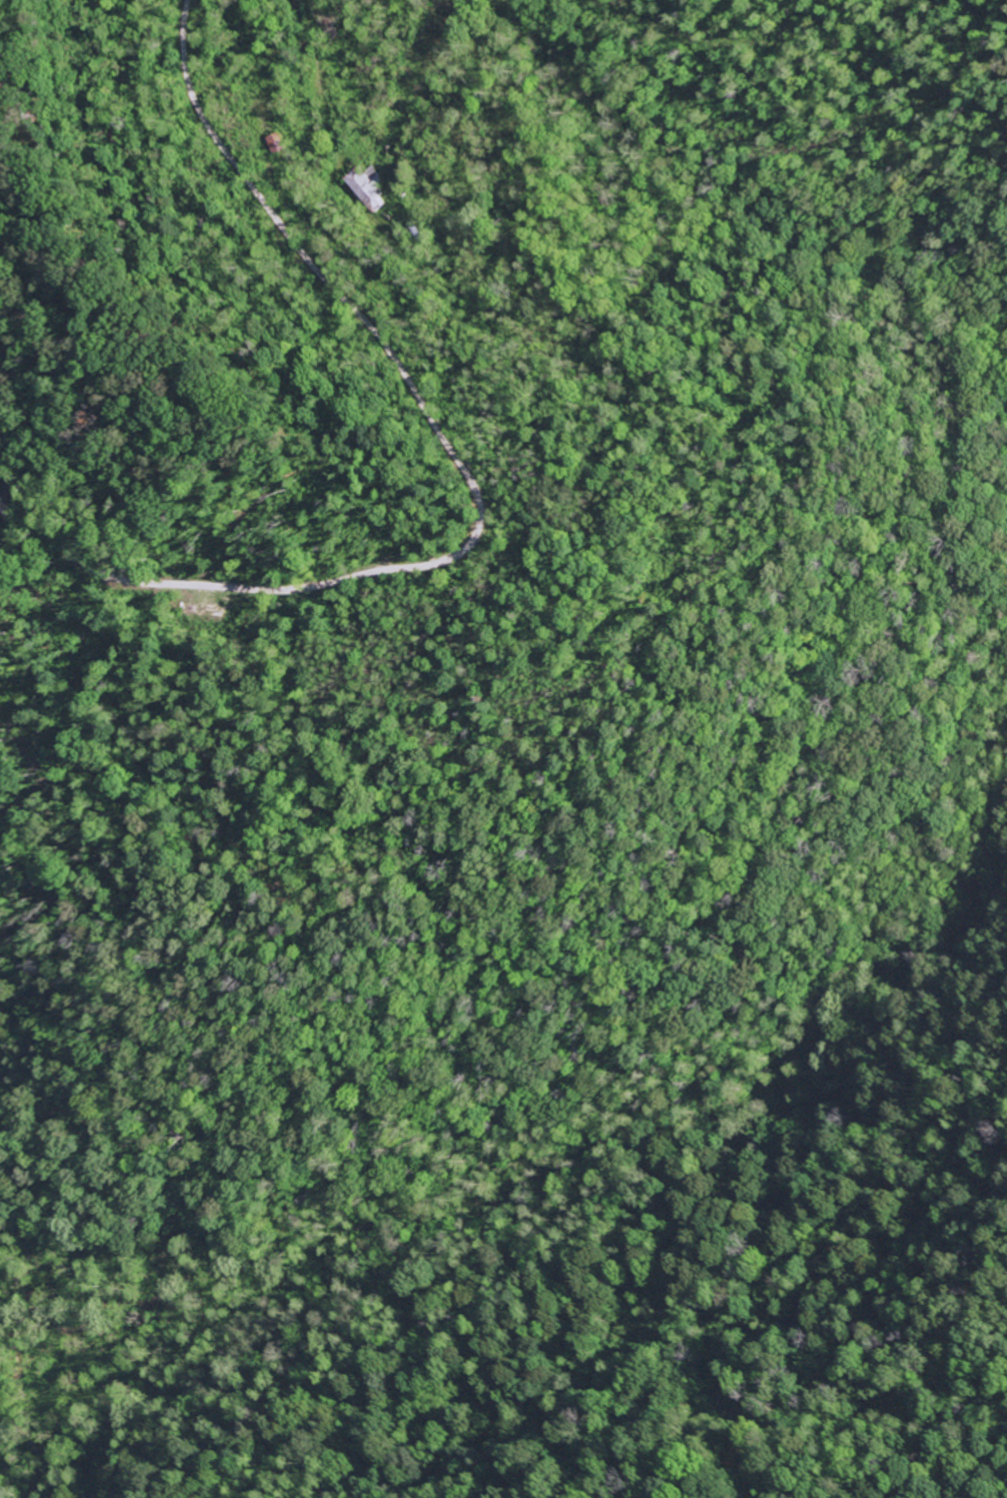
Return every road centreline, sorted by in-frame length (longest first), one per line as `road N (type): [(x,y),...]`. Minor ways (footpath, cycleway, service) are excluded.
road 1 (residential): [(188,0),(182,68),(203,124),(294,248),(400,365),(473,490),(475,536),(436,564),(292,591),(214,580),(128,582),(71,552),(0,465)]

